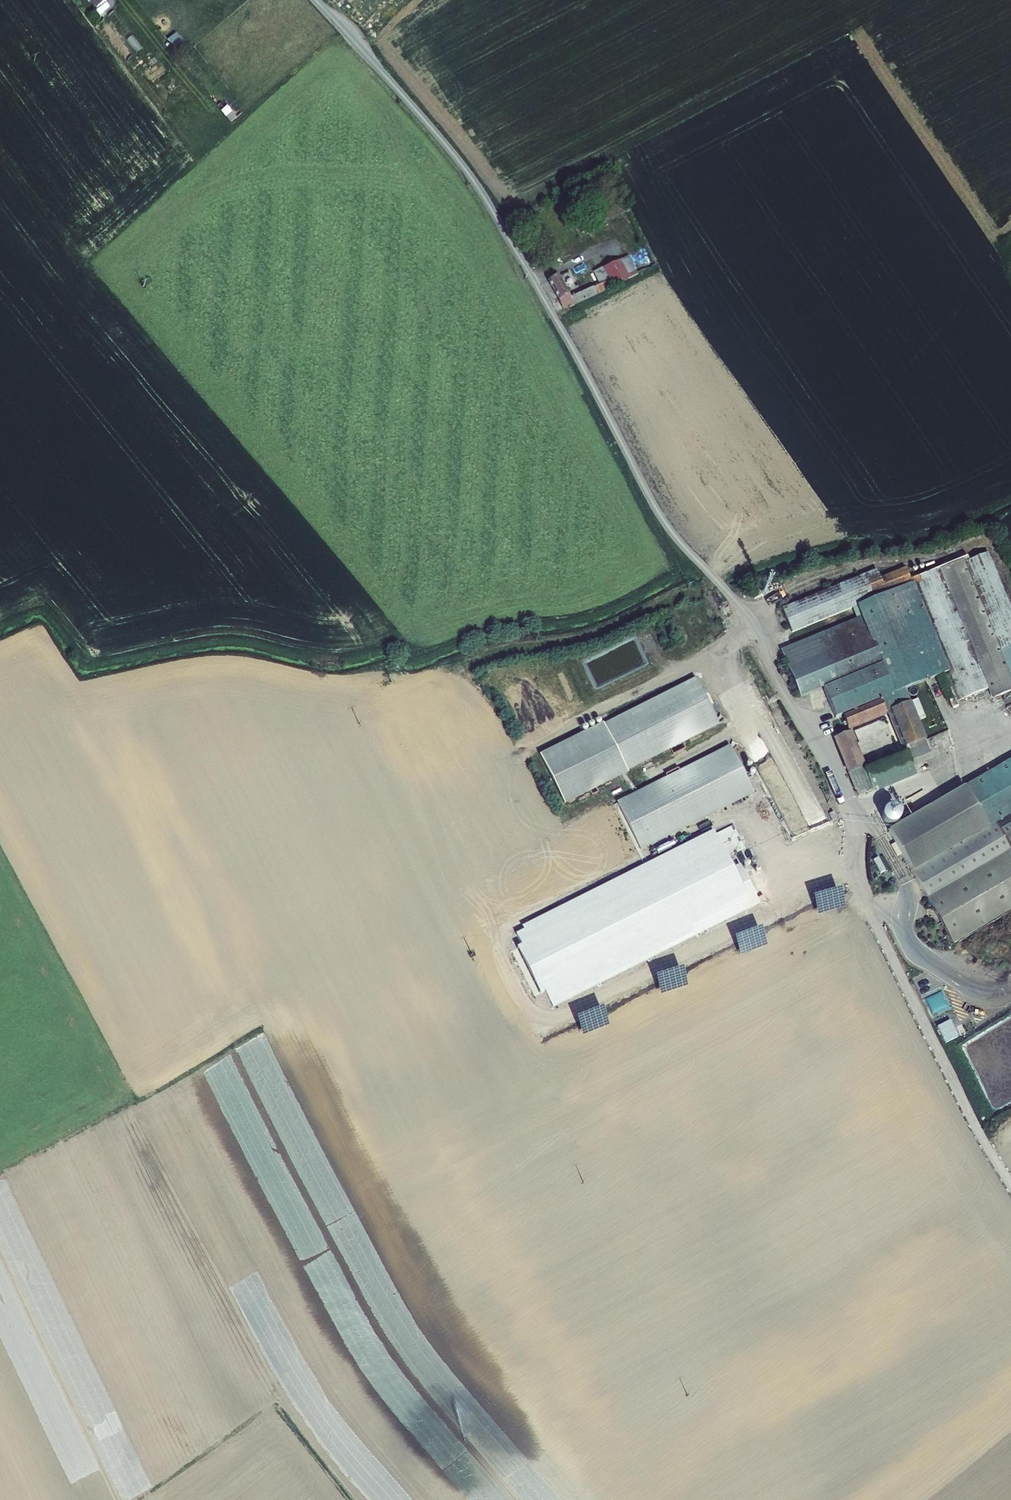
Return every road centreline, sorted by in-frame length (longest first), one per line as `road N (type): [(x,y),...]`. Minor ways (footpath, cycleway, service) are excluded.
road 1 (unclassified): [(315,0),(471,178),(662,520),(743,617),(839,787),(861,894),(966,1112)]

